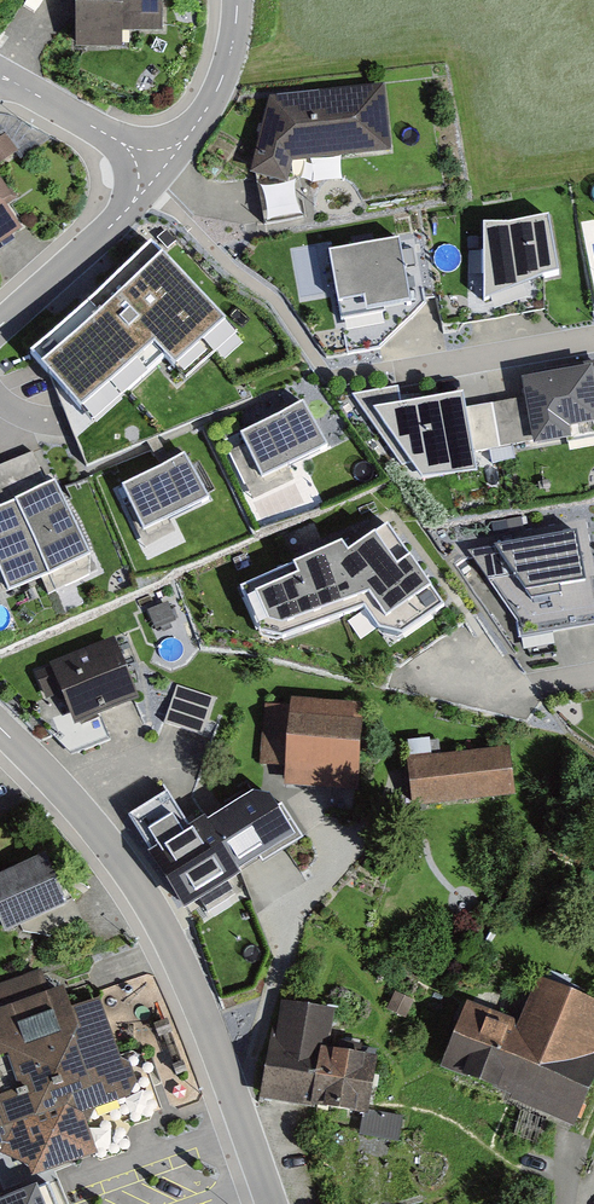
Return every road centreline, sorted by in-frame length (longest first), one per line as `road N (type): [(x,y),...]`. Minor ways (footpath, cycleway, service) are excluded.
road 1 (unclassified): [(270,1203),(203,1013),(145,899),(48,774),(0,727)]
road 2 (unclassified): [(0,325),(130,207),(152,164)]
road 3 (residential): [(403,373),(593,339)]
road 4 (unclassified): [(152,164),(188,136),(209,104),(233,39),(237,0)]
road 5 (residential): [(152,164),(0,78)]

